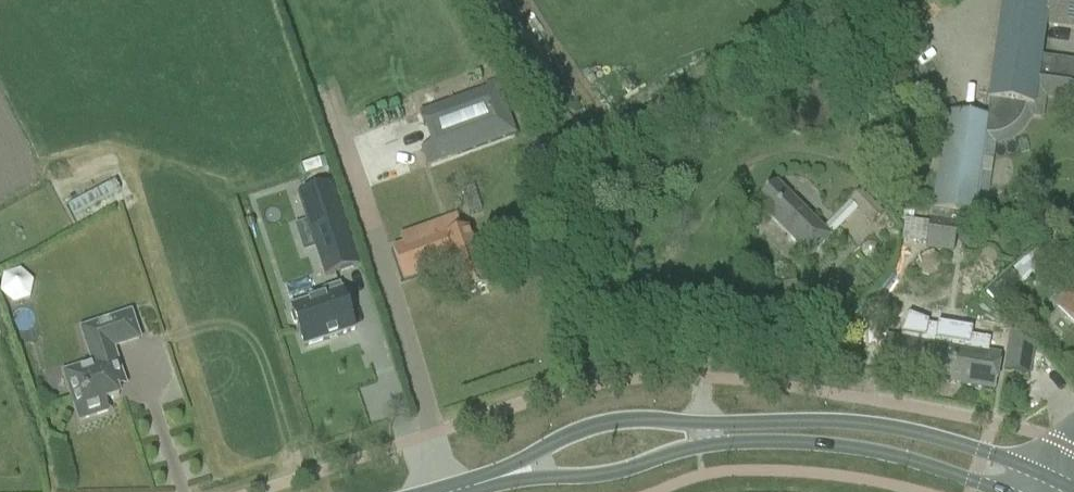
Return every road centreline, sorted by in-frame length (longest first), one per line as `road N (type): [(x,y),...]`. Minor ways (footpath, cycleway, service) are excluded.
road 1 (primary): [(1048,477),(980,448),(888,428),(654,420),(610,423),(563,439),(505,476)]
road 2 (primary): [(505,476),(589,477),(698,447),(798,444),(900,456),(1004,491)]

